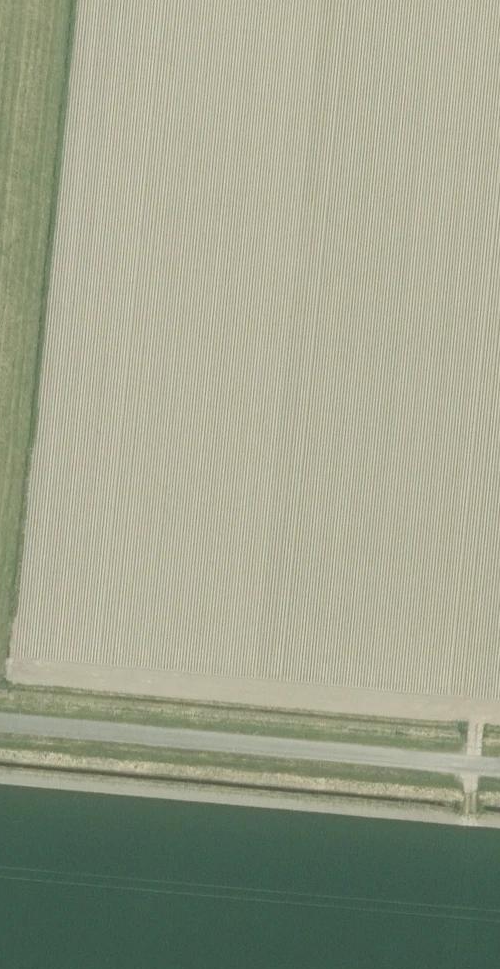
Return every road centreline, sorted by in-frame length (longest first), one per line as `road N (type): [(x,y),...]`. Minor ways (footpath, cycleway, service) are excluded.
road 1 (unclassified): [(0,721),(499,767)]

